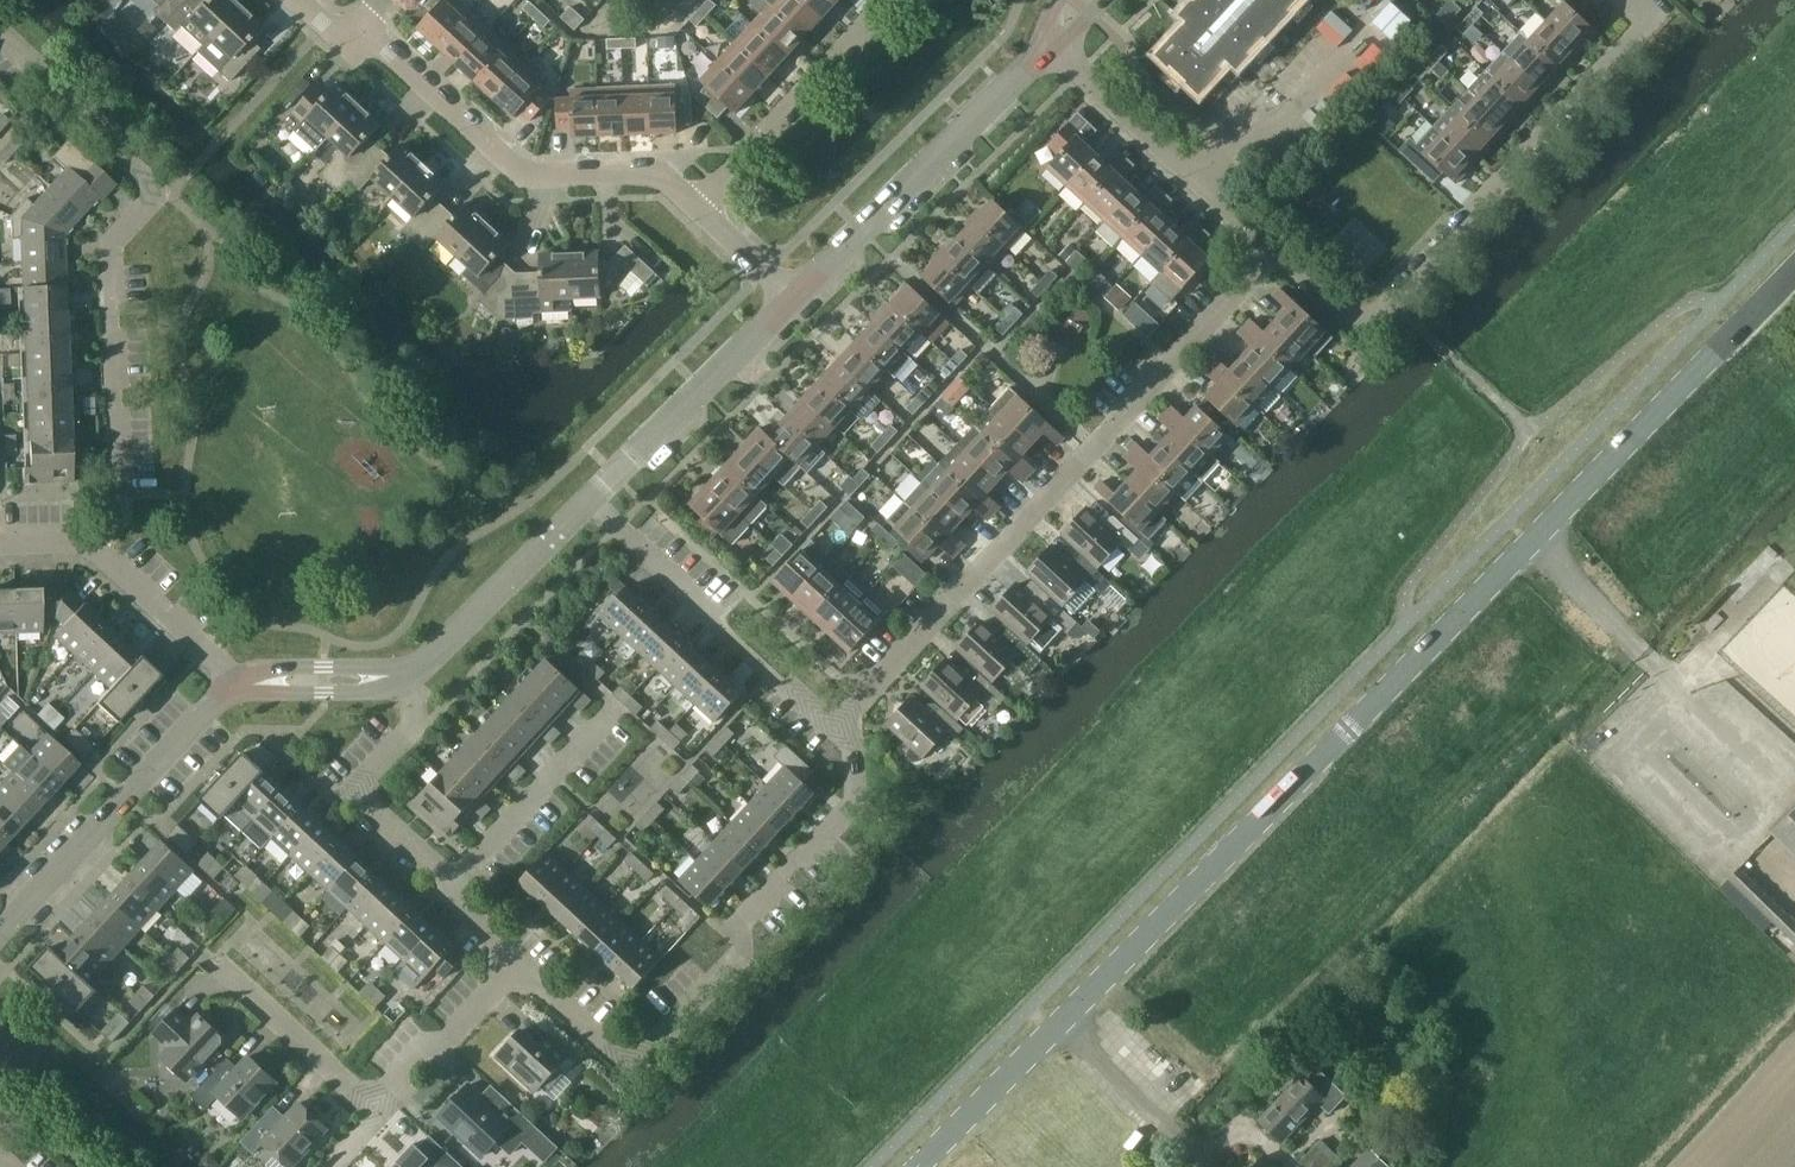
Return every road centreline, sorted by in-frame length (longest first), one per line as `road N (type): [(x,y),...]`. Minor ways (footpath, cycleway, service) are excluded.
road 1 (tertiary): [(925,1166),(1794,271)]
road 2 (residential): [(1273,250),(1101,449),(834,732)]
road 3 (residential): [(86,542),(124,506),(112,271),(117,244),(163,204),(0,48)]
road 4 (residential): [(834,732),(841,814),(748,919),(746,957),(635,1067),(525,958)]
road 5 (residential): [(1640,0),(1646,6),(1360,318),(1273,250)]
road 6 (residential): [(692,204),(648,174),(545,176),(512,165),(357,31)]
road 7 (tertiary): [(793,301),(1049,38)]
road 8 (residential): [(834,732),(591,498)]
road 9 (tertiary): [(0,928),(230,683)]
road 10 (residential): [(459,890),(354,790),(413,731),(415,672)]
road 11 (residential): [(692,204),(892,0)]
road 12 (tertiary): [(591,498),(793,301)]
road 13 (residential): [(1198,177),(1251,124),(1280,123),(1384,18)]
road 14 (tertiary): [(415,672),(591,498)]
road 15 (residential): [(459,890),(615,717)]
road 16 (residential): [(379,1110),(525,958)]
road 17 (residential): [(221,972),(379,1110)]
road 18 (residential): [(1198,177),(1049,38)]
road 19 (residential): [(230,683),(86,542)]
road 20 (tertiary): [(230,683),(259,692),(379,690),(415,672)]
road 21 (tertiary): [(415,672),(264,670),(230,683)]
road 22 (residential): [(793,301),(692,204)]

